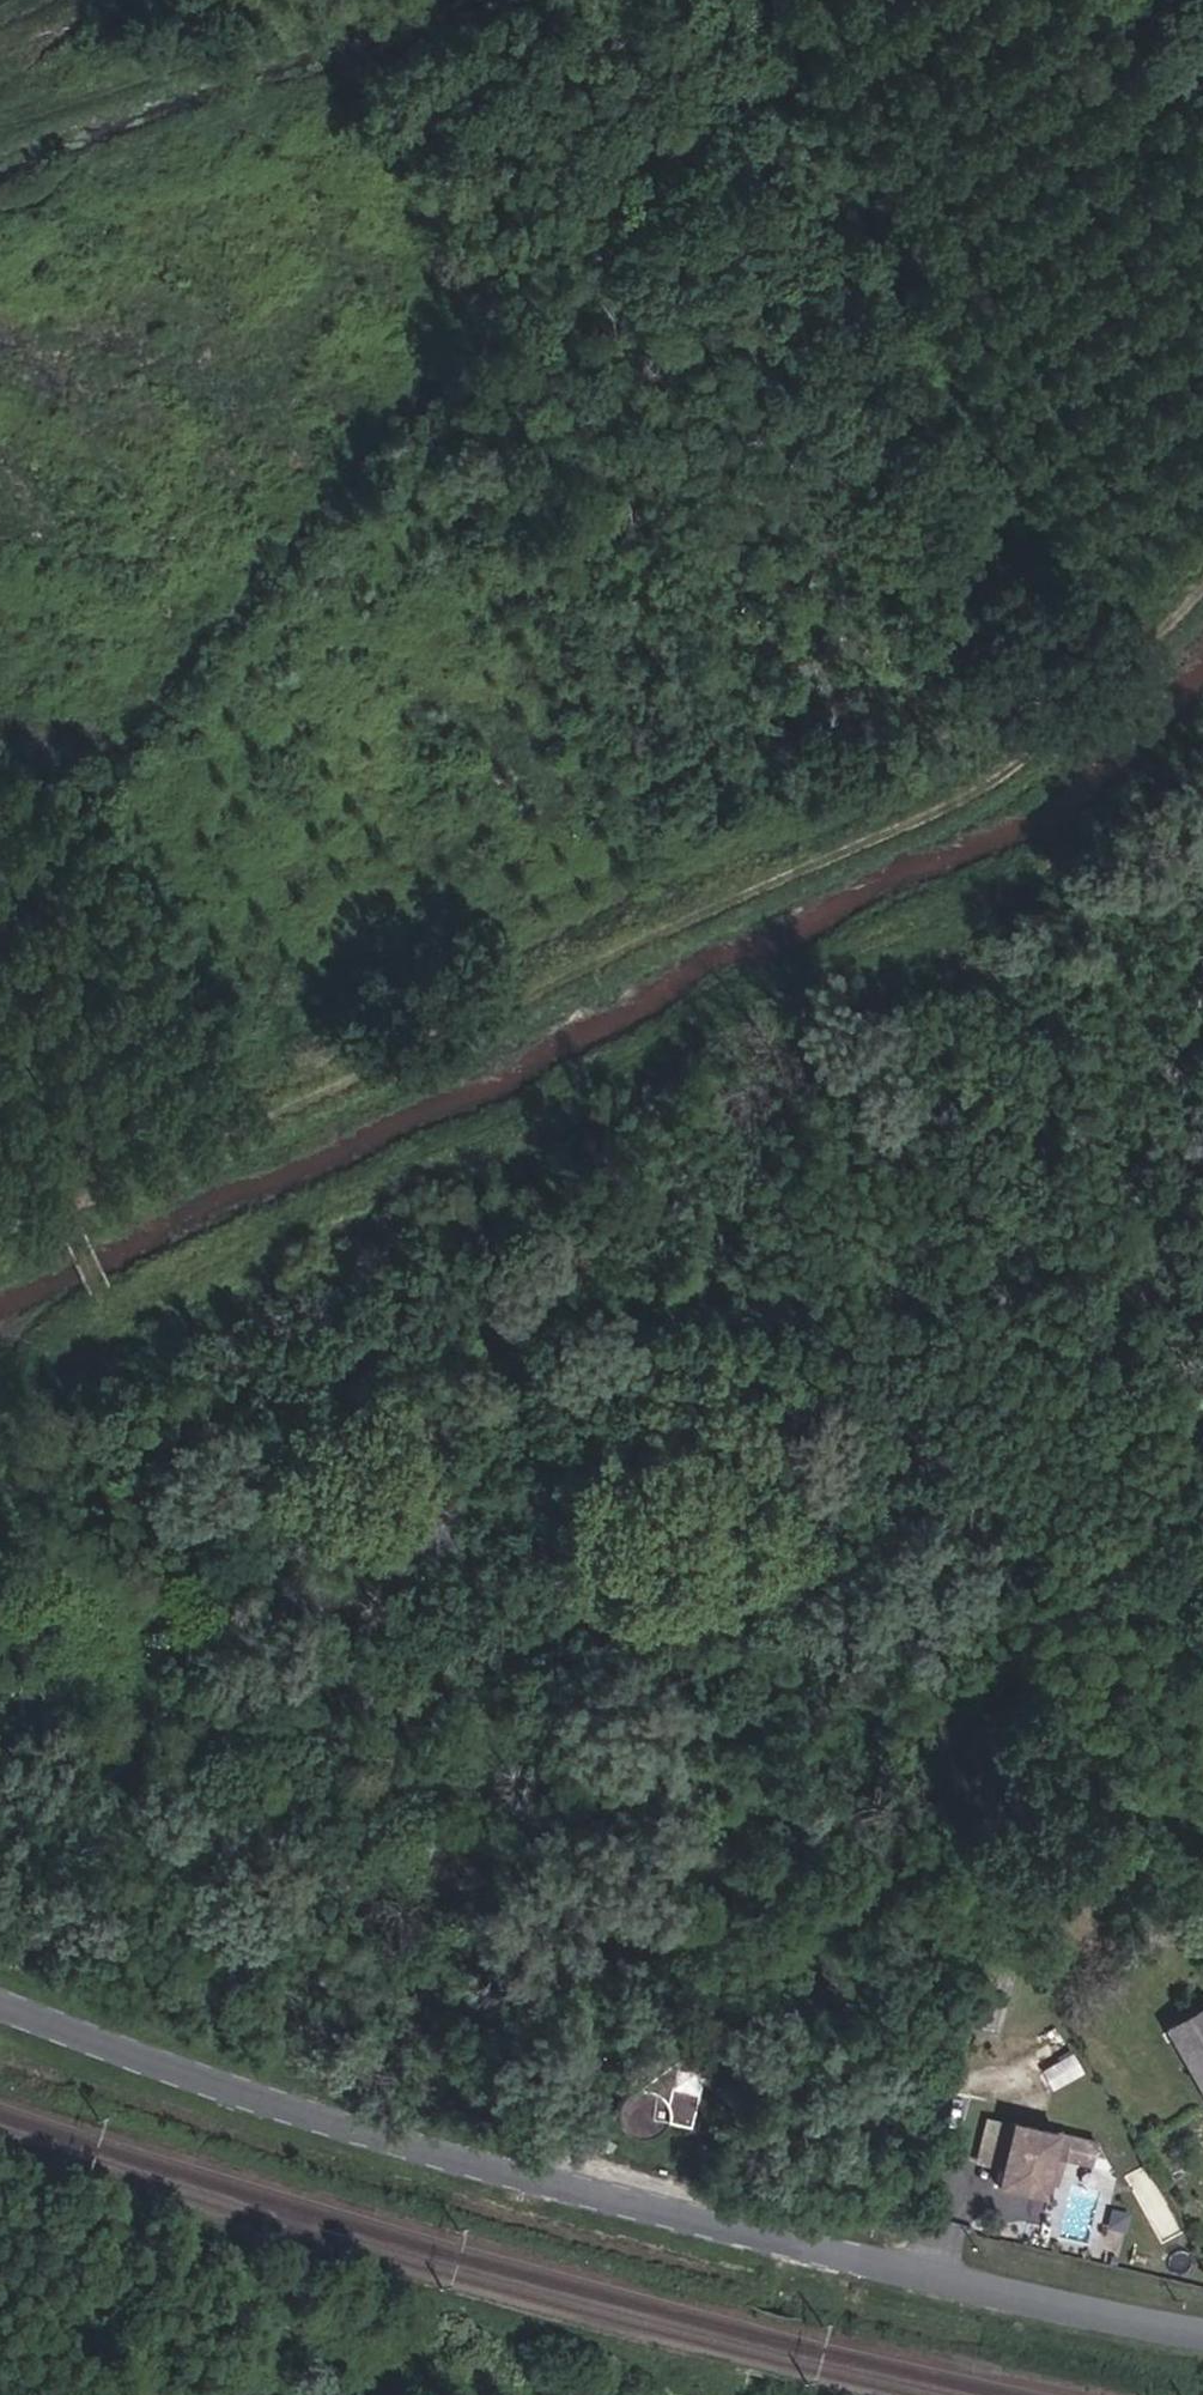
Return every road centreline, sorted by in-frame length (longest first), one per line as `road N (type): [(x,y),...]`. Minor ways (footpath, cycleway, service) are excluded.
road 1 (tertiary): [(0,2002),(171,2070),(489,2171),(1202,2336)]

